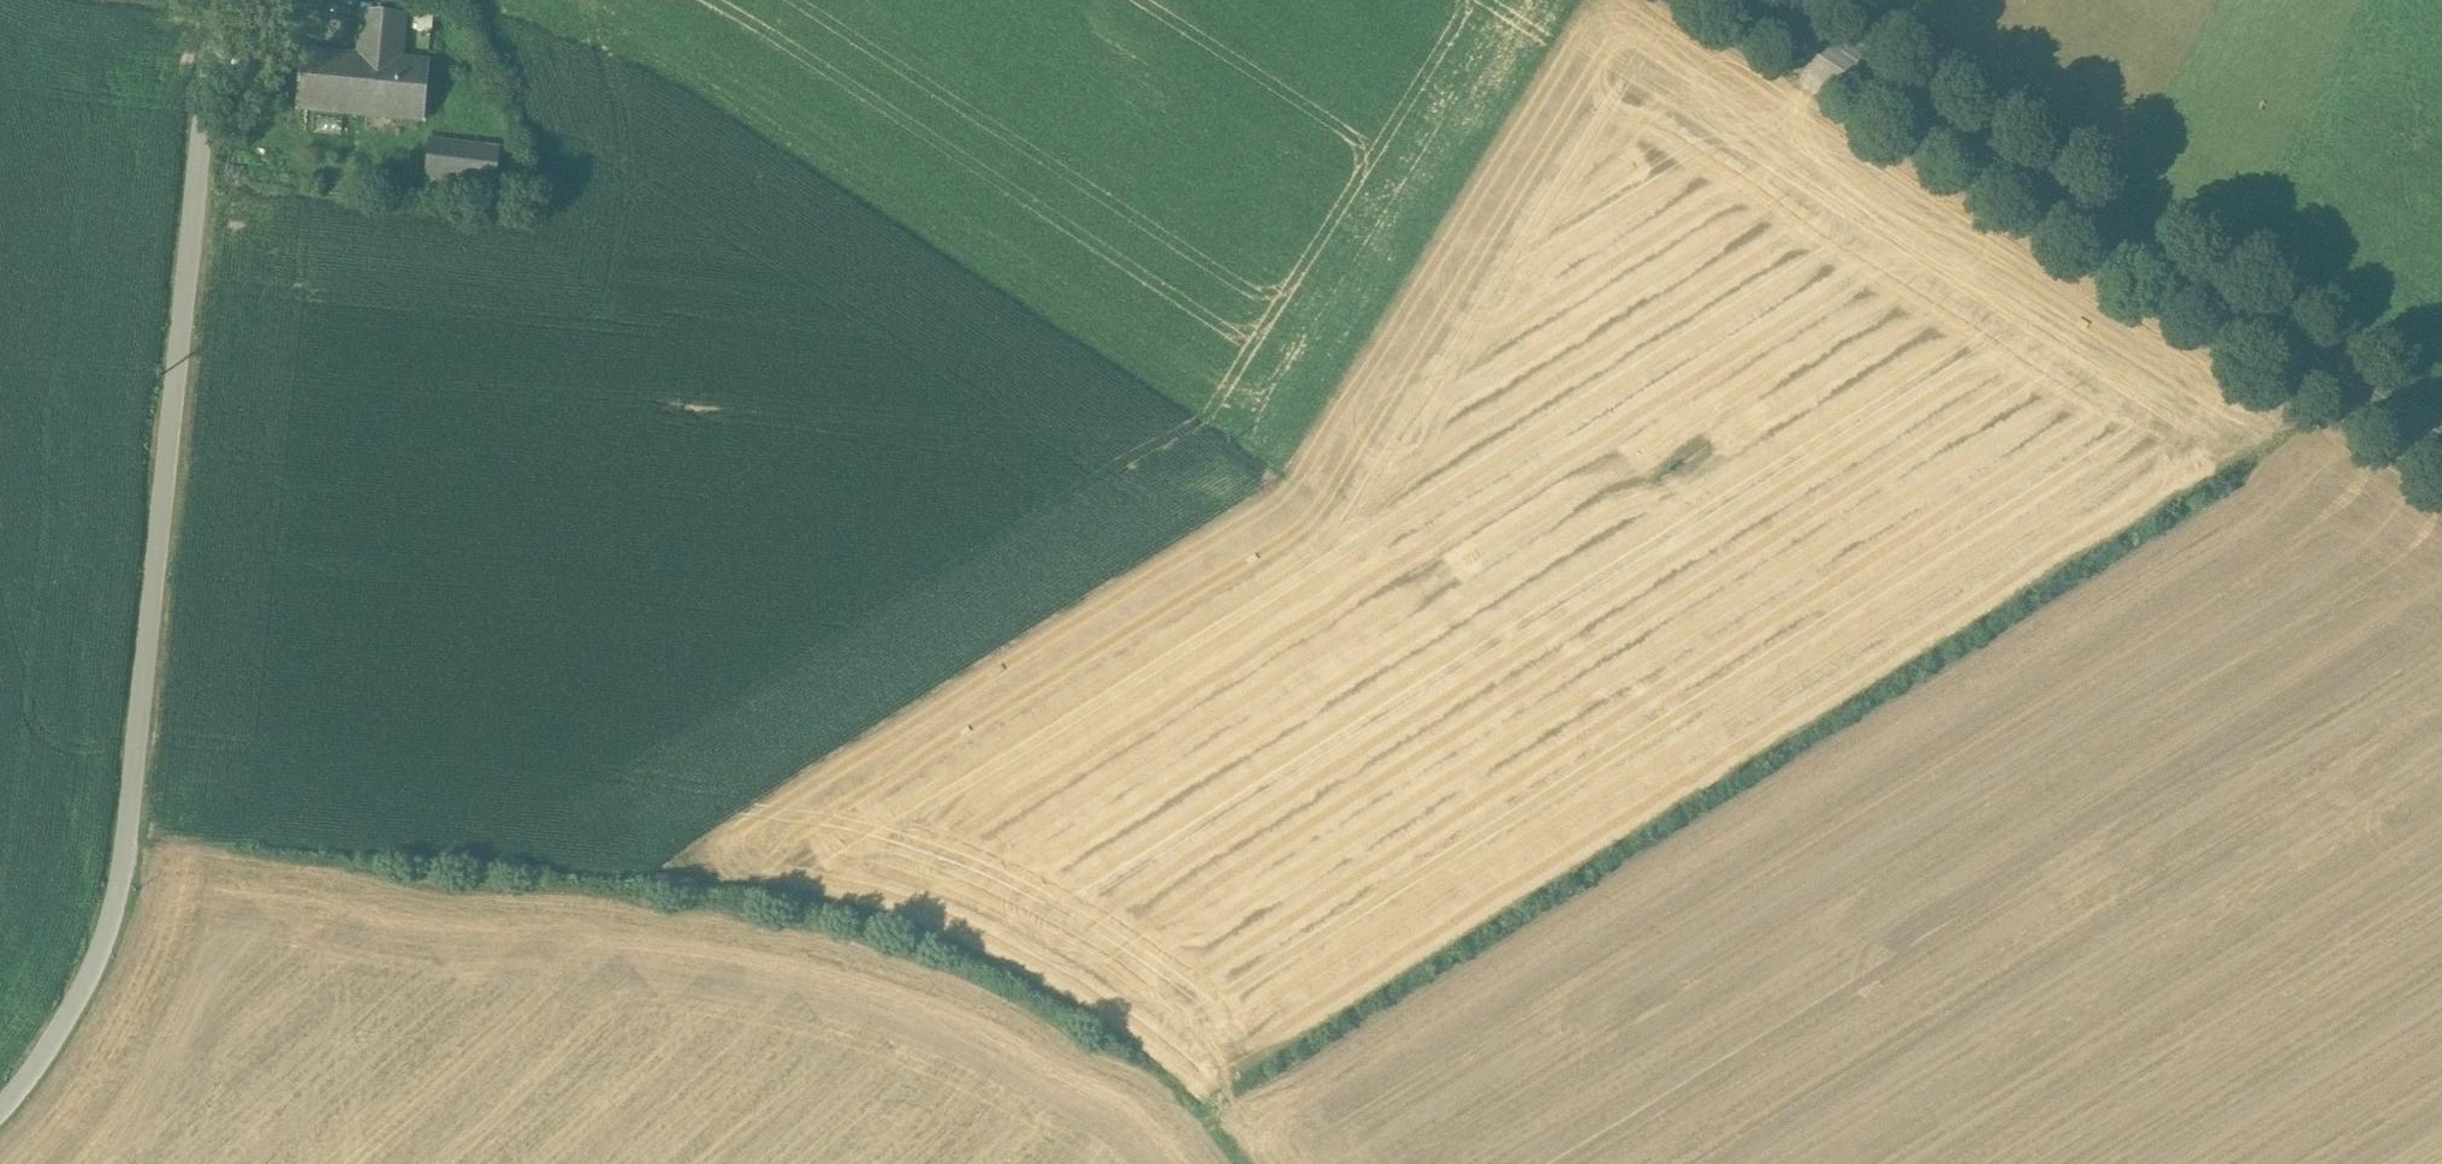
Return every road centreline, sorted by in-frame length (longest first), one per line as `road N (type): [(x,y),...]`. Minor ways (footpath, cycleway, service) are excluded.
road 1 (unclassified): [(233,0),(216,52),(195,183),(116,908),(83,990),(29,1083),(0,1110)]
road 2 (secondary): [(2441,433),(1763,0)]

